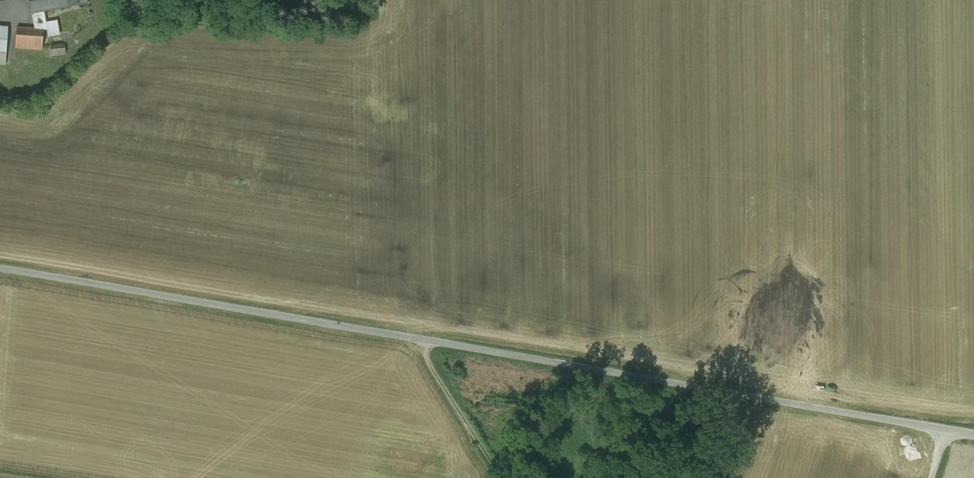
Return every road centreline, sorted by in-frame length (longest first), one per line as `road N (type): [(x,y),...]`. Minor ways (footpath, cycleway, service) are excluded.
road 1 (unclassified): [(946,434),(0,269)]

